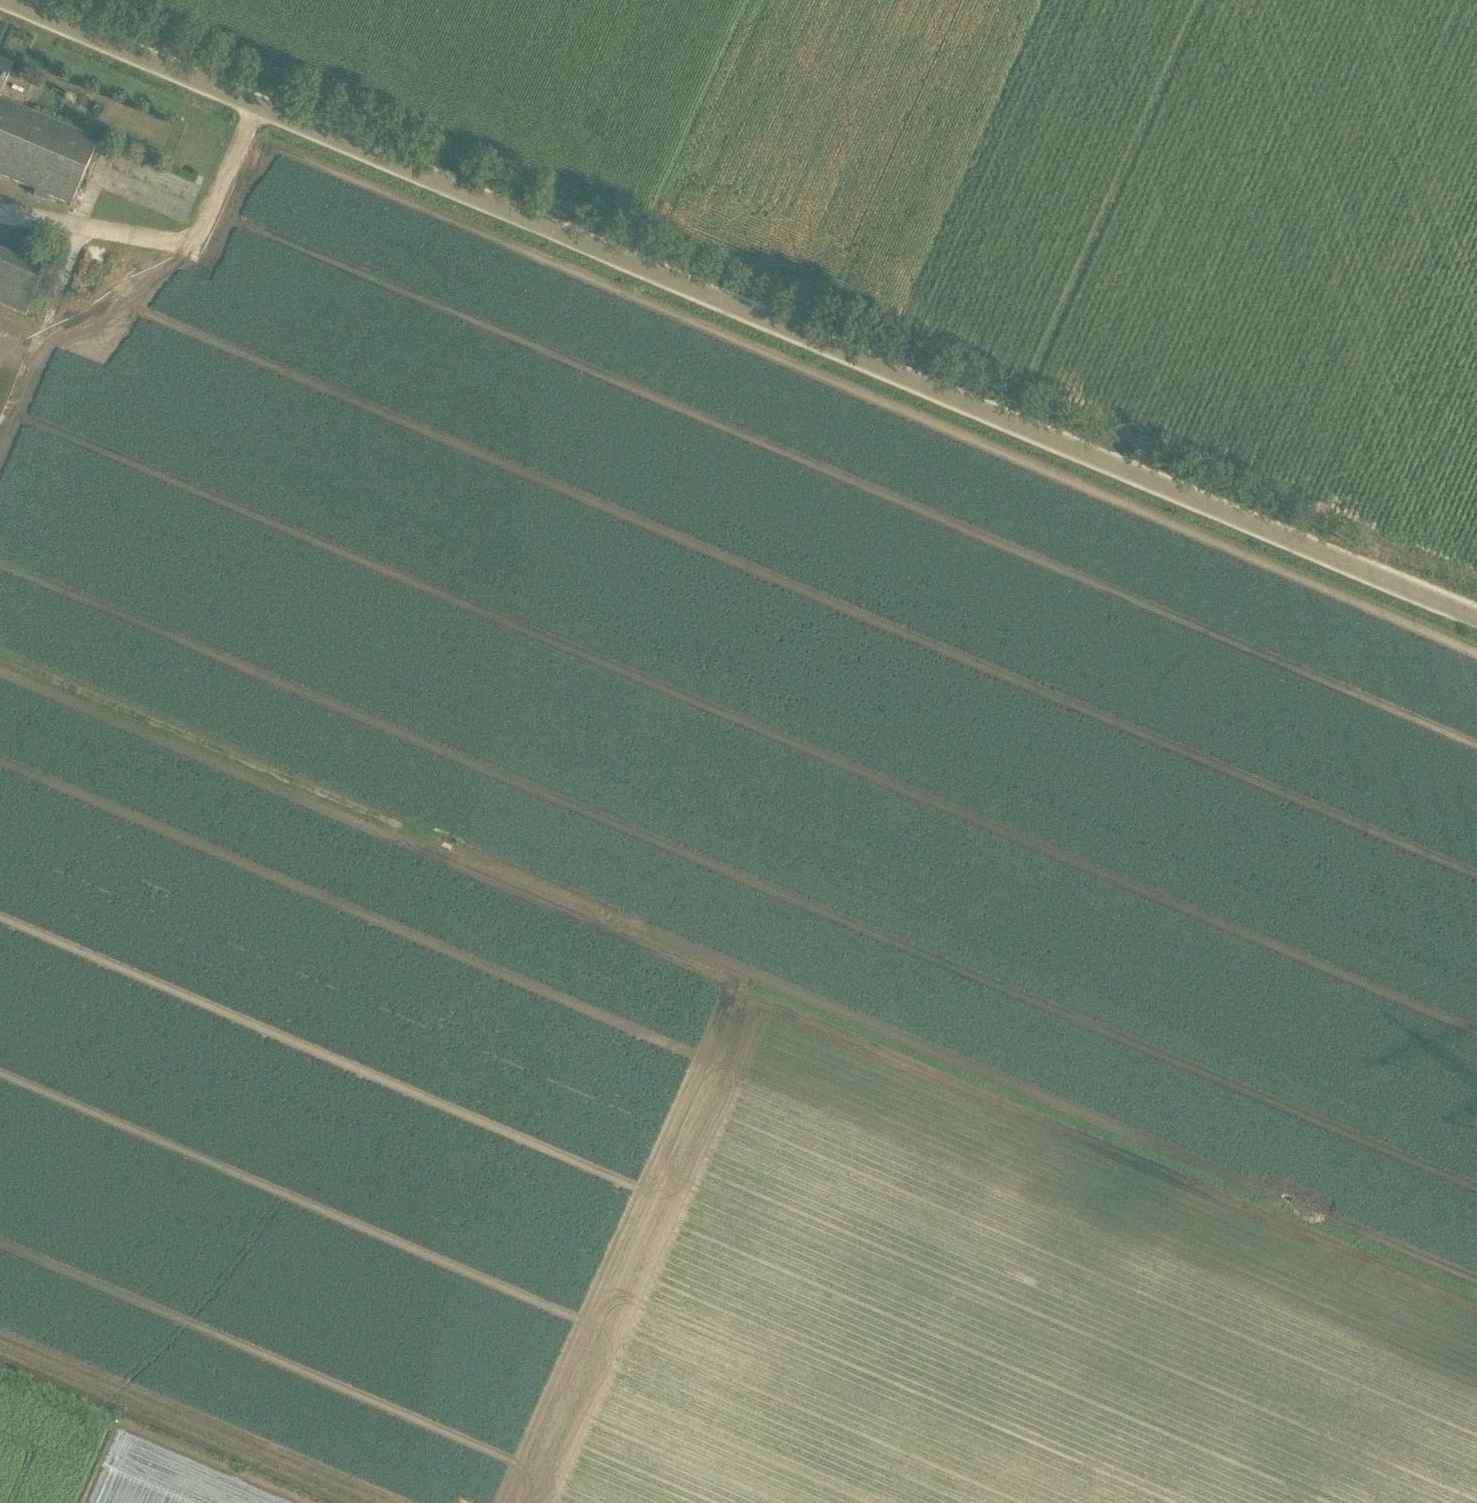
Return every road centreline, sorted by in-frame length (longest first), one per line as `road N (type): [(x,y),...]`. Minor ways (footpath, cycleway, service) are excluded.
road 1 (tertiary): [(1476,619),(5,0)]

